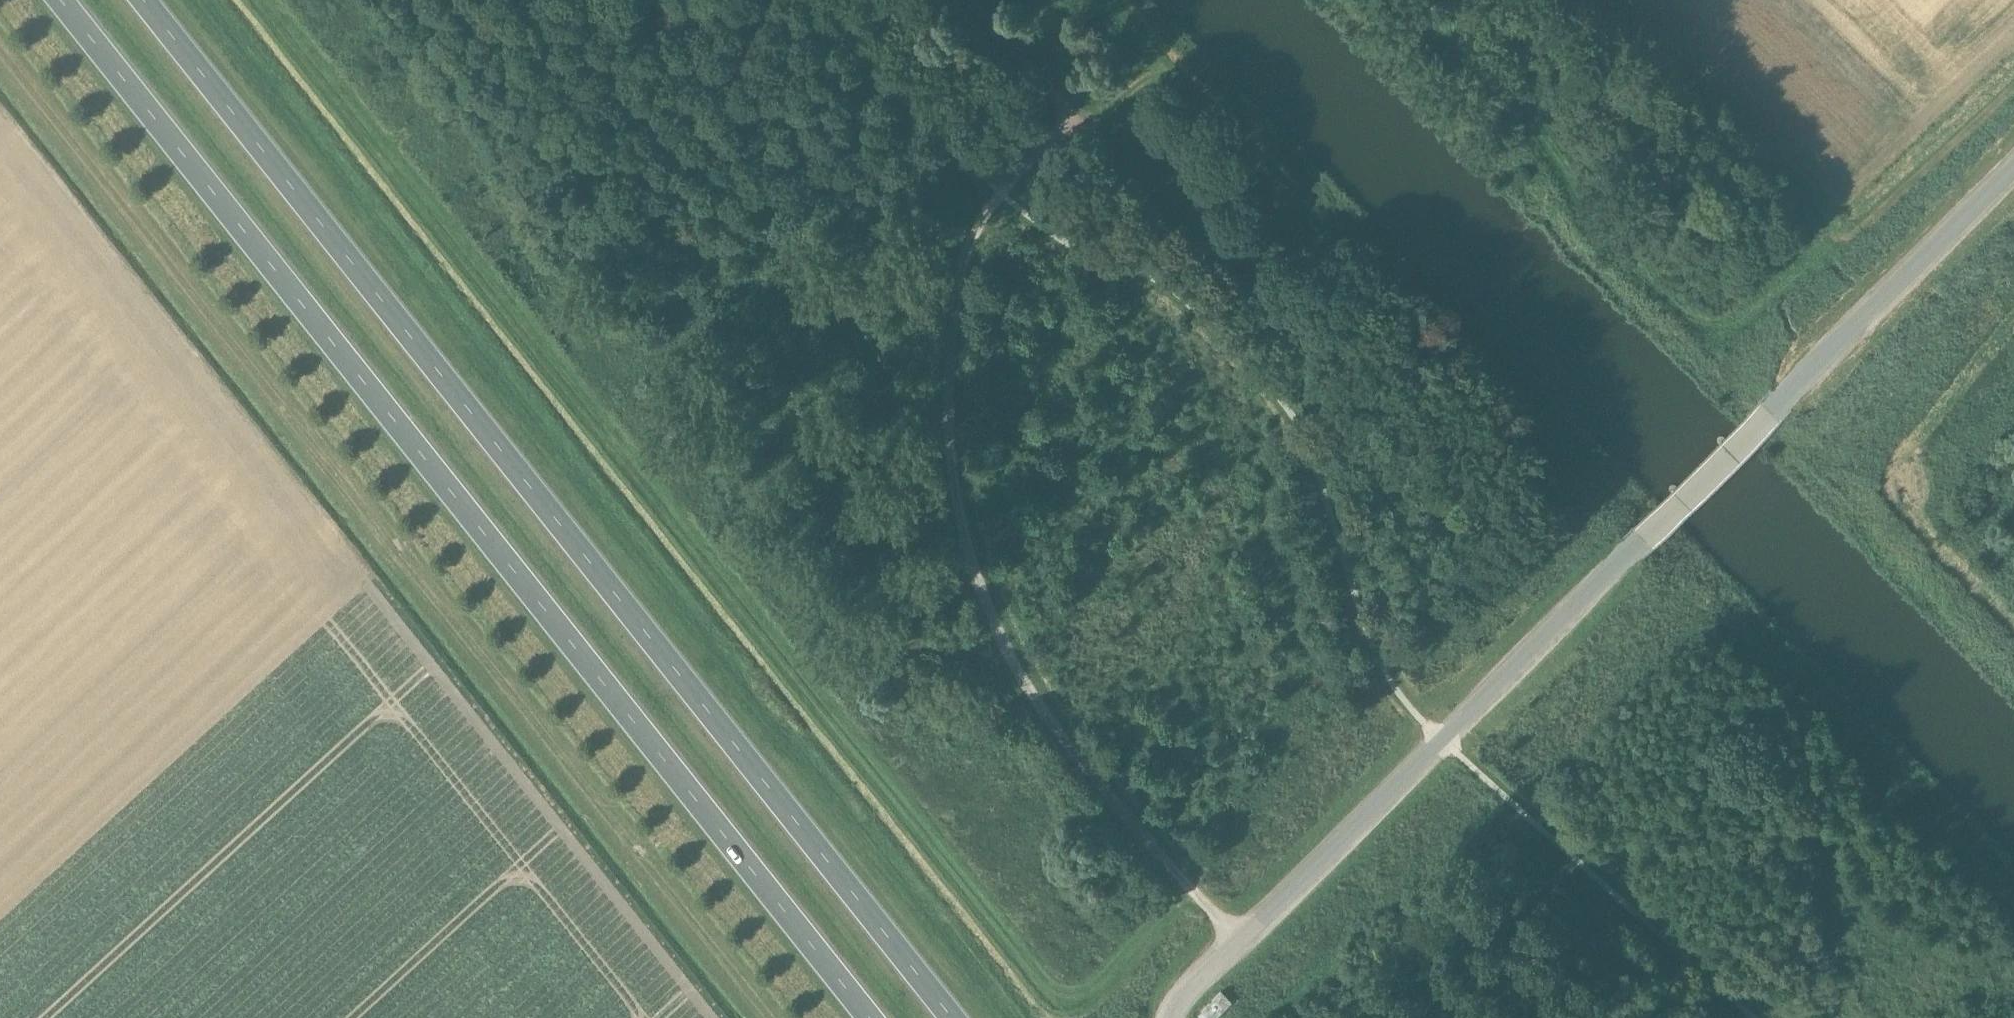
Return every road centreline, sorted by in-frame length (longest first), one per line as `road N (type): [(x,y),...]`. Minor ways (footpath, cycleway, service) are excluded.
road 1 (trunk): [(59,0),(868,1017)]
road 2 (trunk): [(952,1017),(143,0)]
road 3 (unclassified): [(1170,1017),(1178,1001),(1641,554),(2013,171)]
road 4 (track): [(1243,941),(1040,712),(963,551),(949,411),(958,284),(998,194),(1077,101)]
road 5 (track): [(1399,0),(1671,308),(1736,322),(1840,250),(2013,88)]
road 6 (track): [(1109,0),(1311,208),(1244,271)]
road 7 (track): [(1748,132),(1799,183),(1840,250),(1890,295)]
road 8 (track): [(1244,271),(1095,118)]
road 9 (track): [(1095,118),(980,0)]

